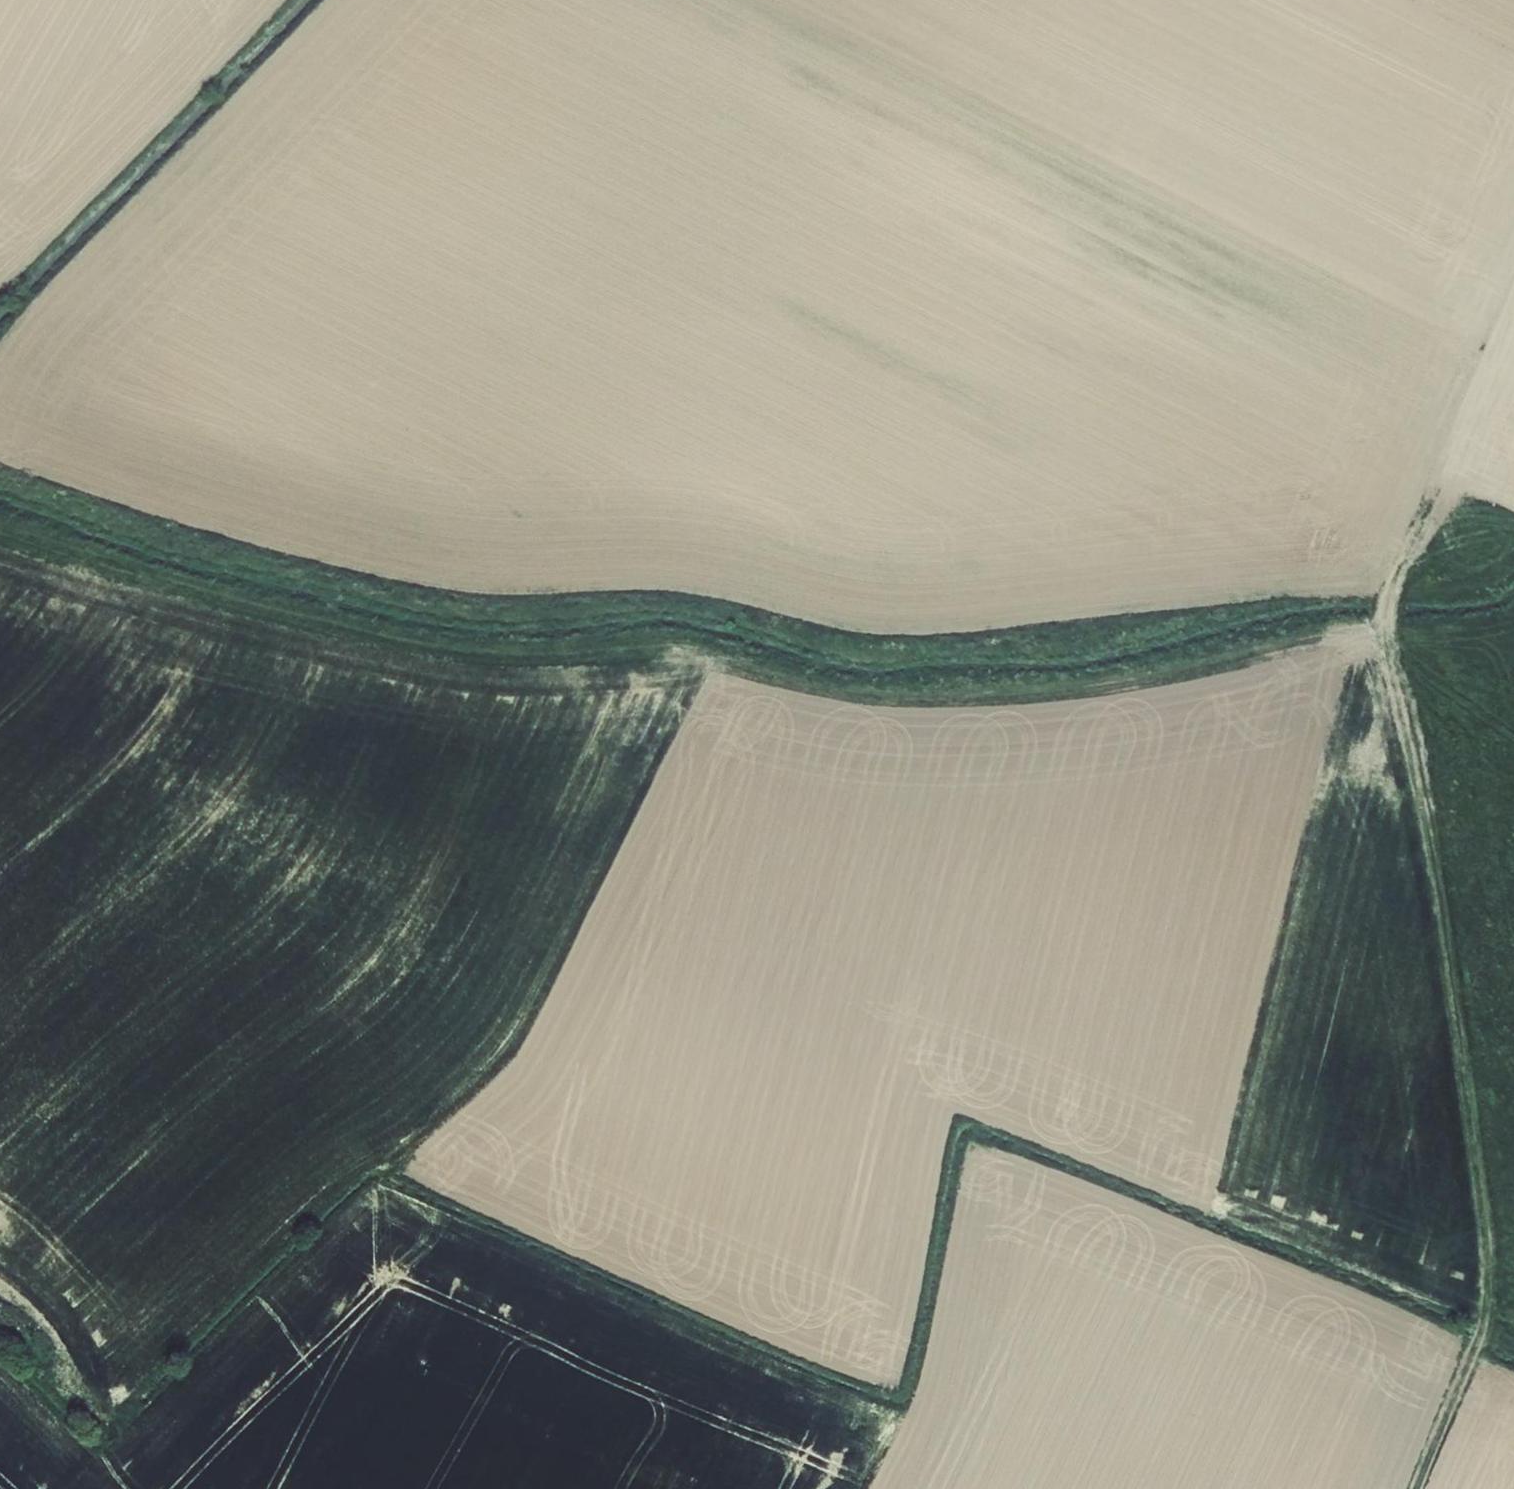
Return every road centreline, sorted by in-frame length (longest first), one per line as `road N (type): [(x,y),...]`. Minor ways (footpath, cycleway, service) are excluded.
road 1 (track): [(1411,1488),(1475,1347),(1486,1278),(1474,1147),(1388,615),(1439,483)]

